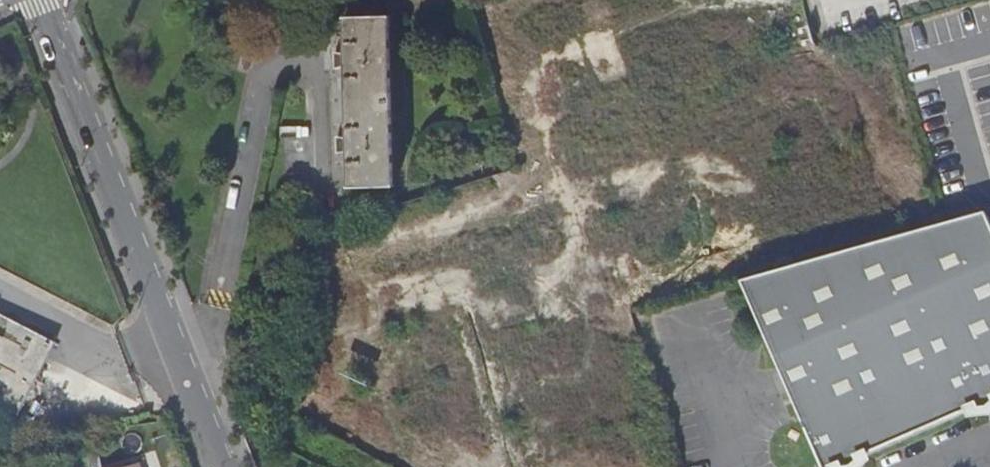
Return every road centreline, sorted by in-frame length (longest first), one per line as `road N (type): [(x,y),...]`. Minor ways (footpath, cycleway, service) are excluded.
road 1 (residential): [(222,466),(42,0)]

